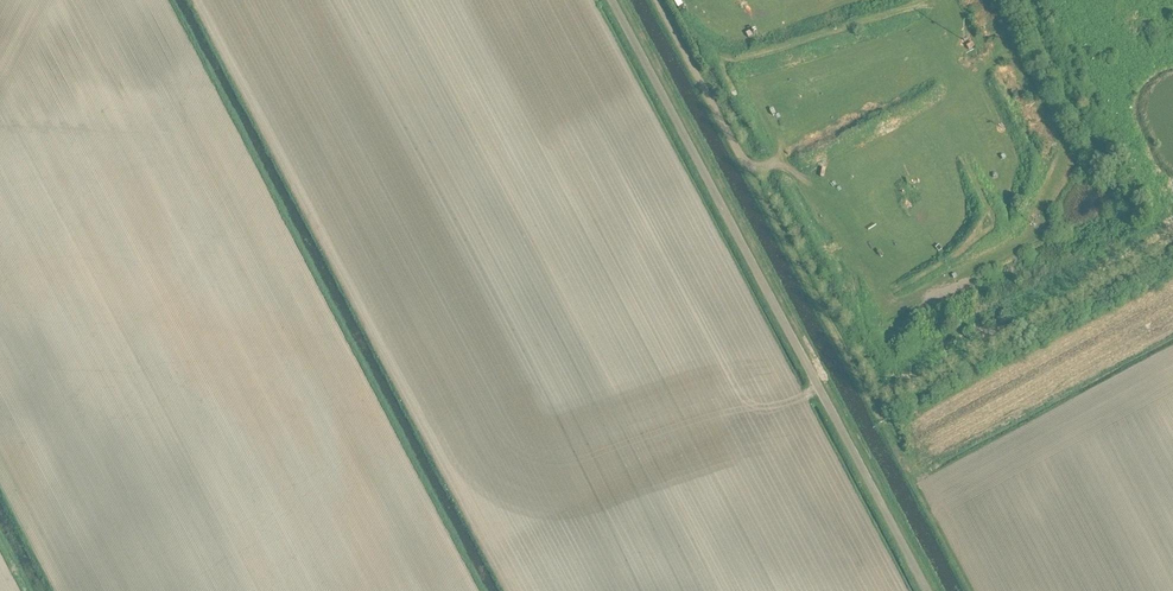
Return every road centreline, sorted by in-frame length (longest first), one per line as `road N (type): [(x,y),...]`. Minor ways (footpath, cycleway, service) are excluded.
road 1 (unclassified): [(927,590),(611,0)]

